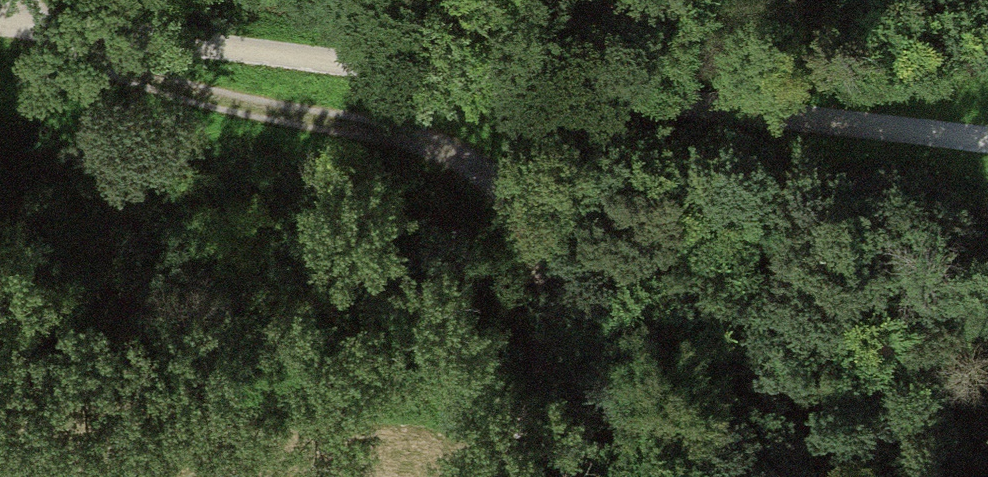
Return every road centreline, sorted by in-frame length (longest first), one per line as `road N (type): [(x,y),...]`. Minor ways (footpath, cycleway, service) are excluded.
road 1 (track): [(987,141),(25,27)]
road 2 (track): [(25,27),(159,86),(367,125),(460,156),(510,193),(546,249),(555,319),(513,476)]

